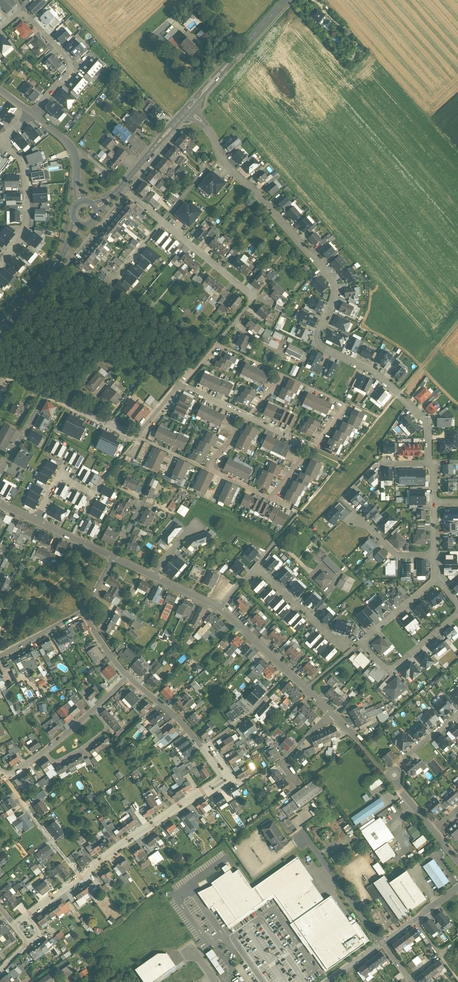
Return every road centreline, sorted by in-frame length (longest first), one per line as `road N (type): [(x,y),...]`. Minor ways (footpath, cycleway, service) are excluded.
road 1 (residential): [(187,110),(333,283),(318,343),(370,373),(427,423),(429,462)]
road 2 (residential): [(217,344),(255,297),(120,188)]
road 3 (residential): [(436,579),(362,642),(389,671),(457,614)]
road 4 (residential): [(202,748),(221,776),(80,876)]
road 5 (track): [(176,122),(62,0)]
road 6 (residential): [(0,28),(23,14),(69,61),(71,69),(32,113)]
road 7 (residential): [(220,609),(330,712)]
road 8 (tertiary): [(187,110),(286,0)]
road 9 (residential): [(0,263),(22,236),(27,194),(23,165),(0,142)]
road 10 (tertiary): [(0,332),(58,263),(78,223)]
road 11 (residential): [(383,942),(305,836)]
road 12 (residential): [(283,376),(347,405),(313,447)]
road 13 (residential): [(6,778),(80,876)]

